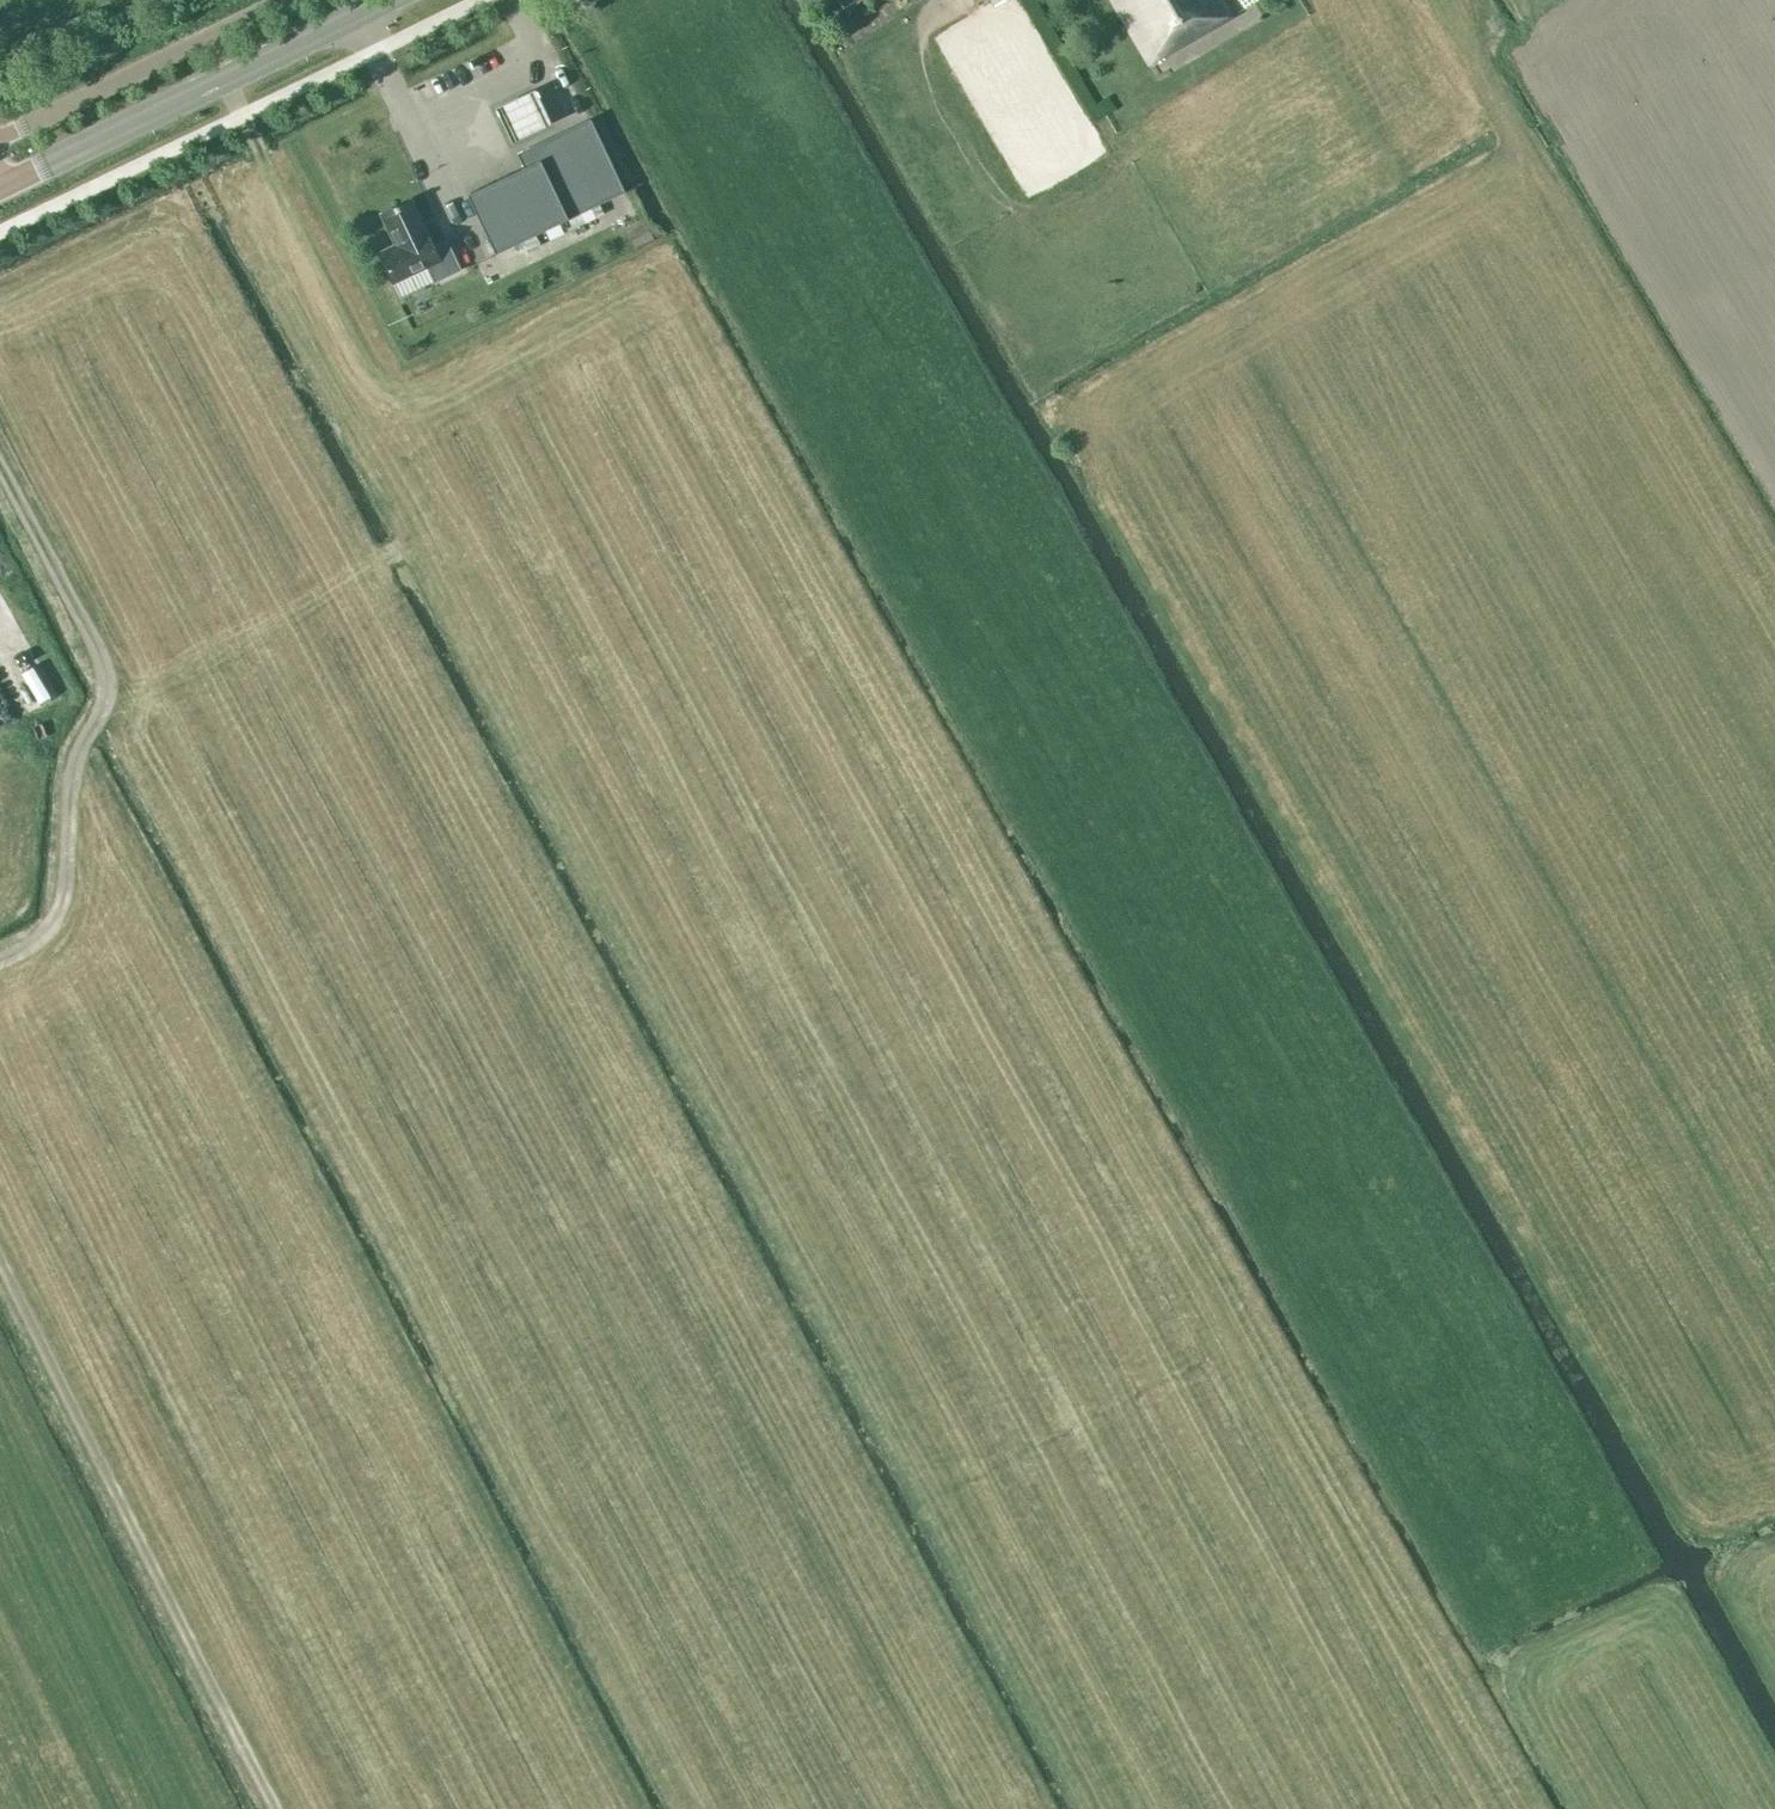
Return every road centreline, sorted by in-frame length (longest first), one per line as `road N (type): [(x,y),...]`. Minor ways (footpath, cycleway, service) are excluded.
road 1 (tertiary): [(2,182),(383,0)]
road 2 (residential): [(286,0),(0,138)]

